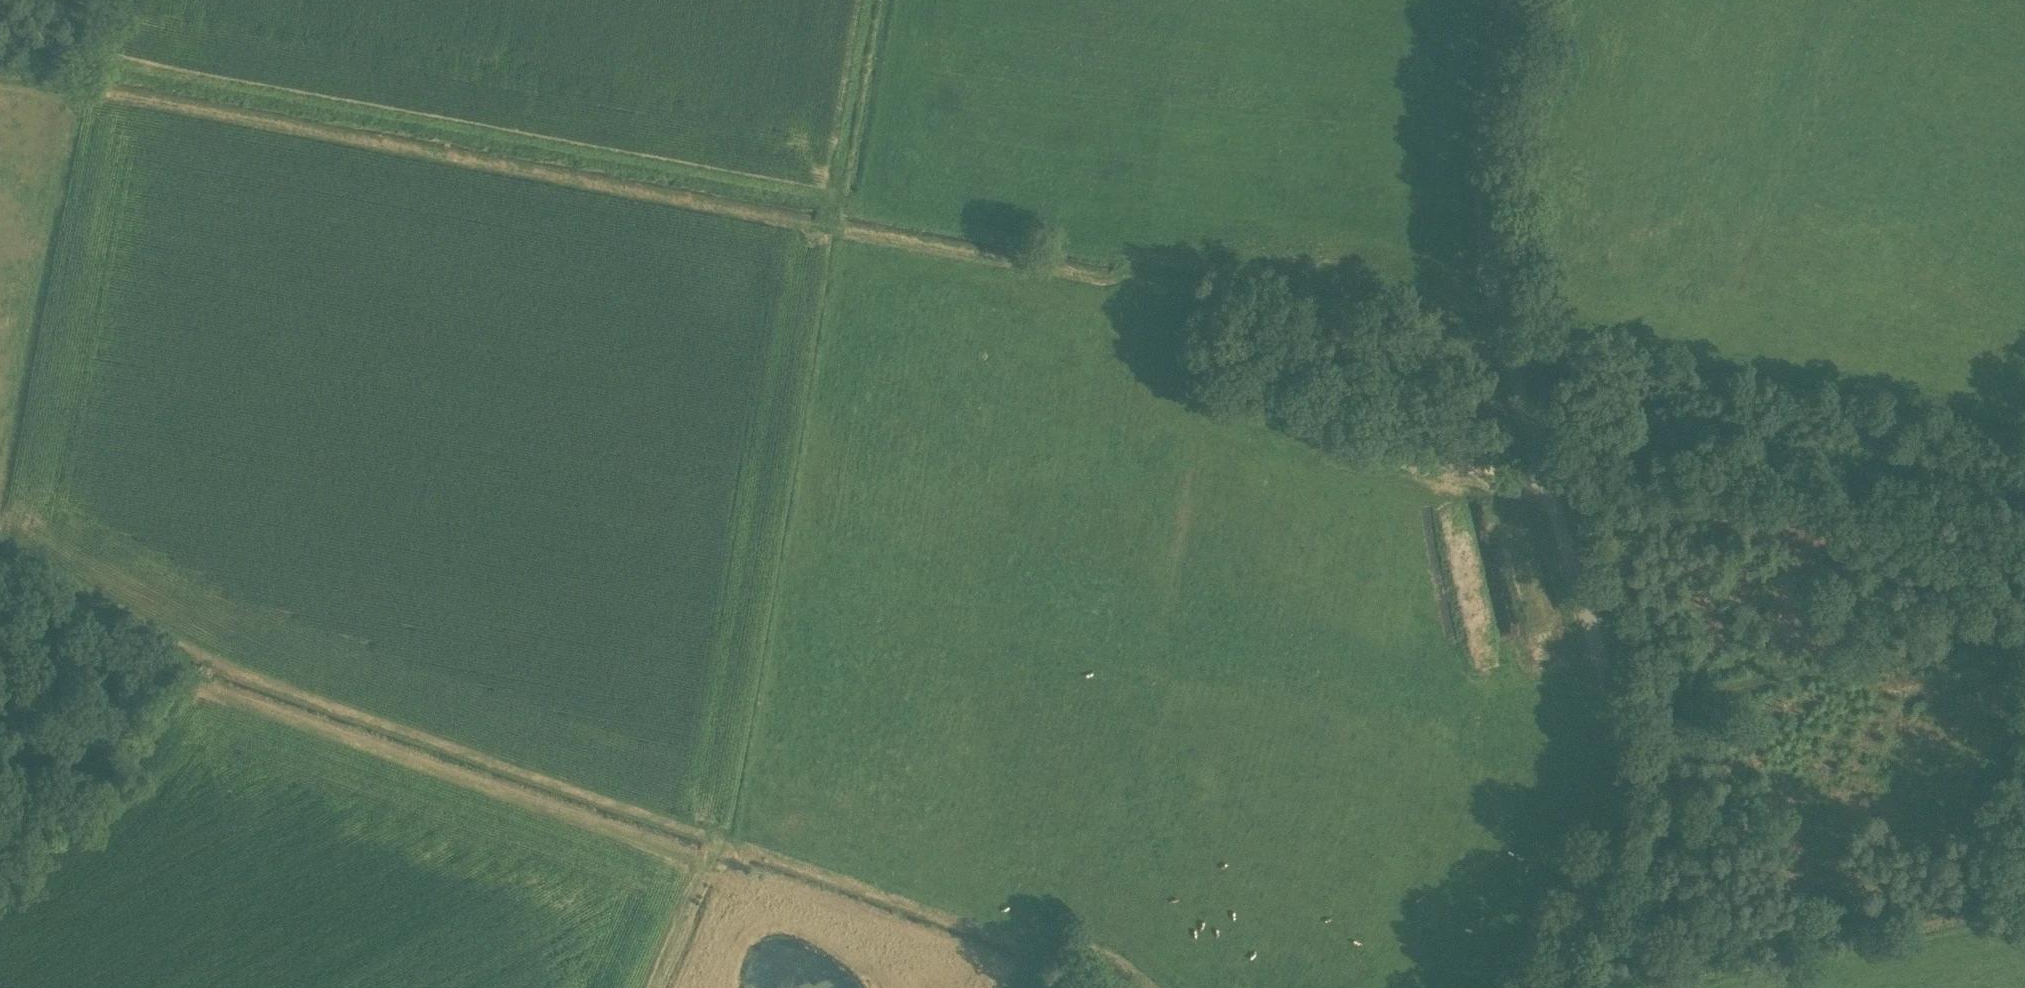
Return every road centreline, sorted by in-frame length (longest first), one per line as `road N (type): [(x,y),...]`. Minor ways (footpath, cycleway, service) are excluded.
road 1 (tertiary): [(1545,987),(1597,887),(1619,785),(1607,682),(1503,336),(1485,233),(1484,143),(1506,0)]

